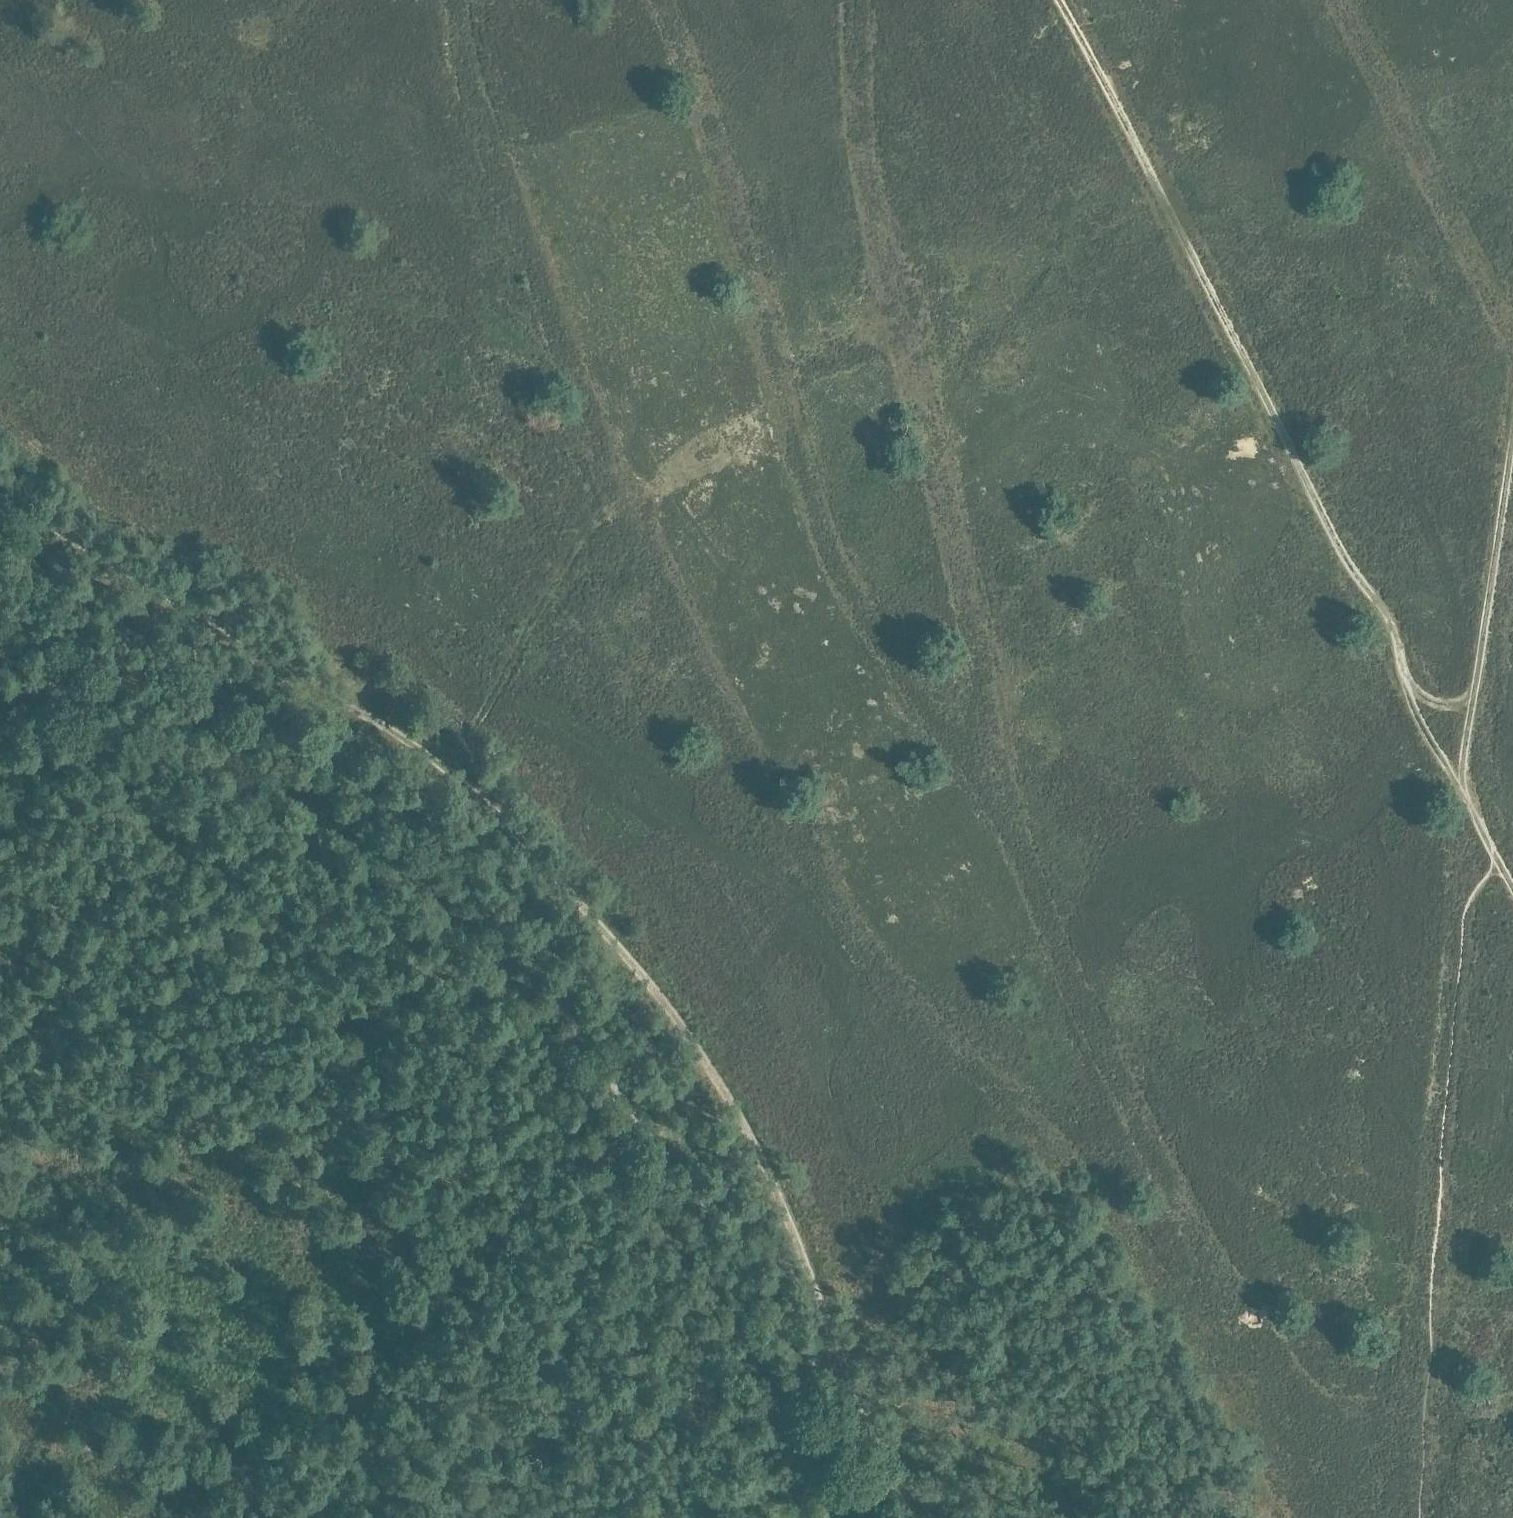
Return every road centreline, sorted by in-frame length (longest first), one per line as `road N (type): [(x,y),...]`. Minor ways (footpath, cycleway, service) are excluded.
road 1 (track): [(931,1517),(845,1365),(741,1117),(655,989),(523,840),(430,757),(0,492)]
road 2 (track): [(1512,886),(1420,719),(1394,623),(1343,555),(1058,0)]
road 3 (track): [(1512,435),(1466,752),(1467,799)]

